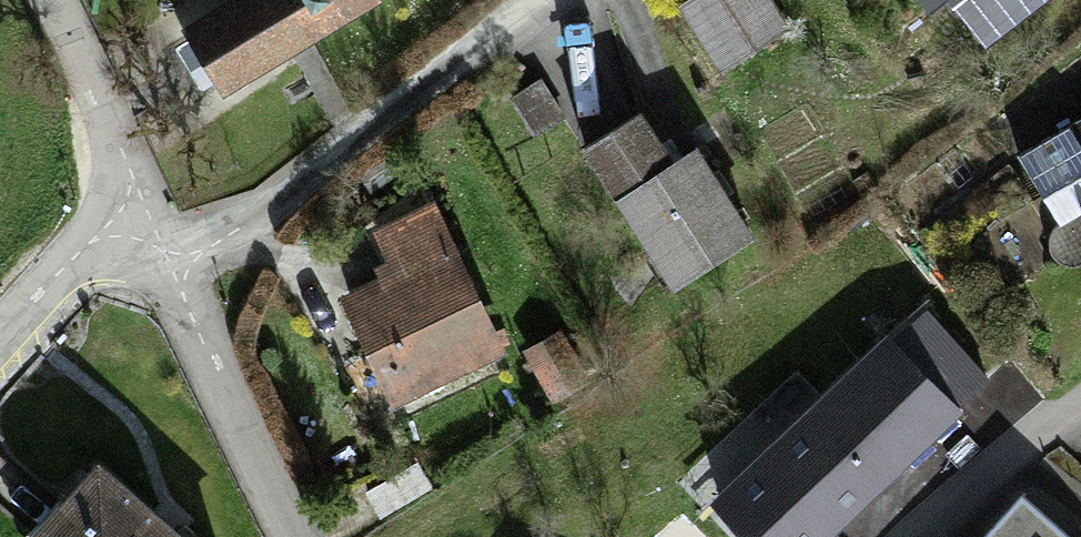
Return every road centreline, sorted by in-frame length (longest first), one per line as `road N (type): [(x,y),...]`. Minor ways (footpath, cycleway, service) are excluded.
road 1 (residential): [(548,0),(249,210),(158,250)]
road 2 (residential): [(293,536),(158,250)]
road 3 (residential): [(0,324),(50,265),(145,218),(158,250)]
road 4 (residential): [(918,536),(986,471),(1080,400)]

